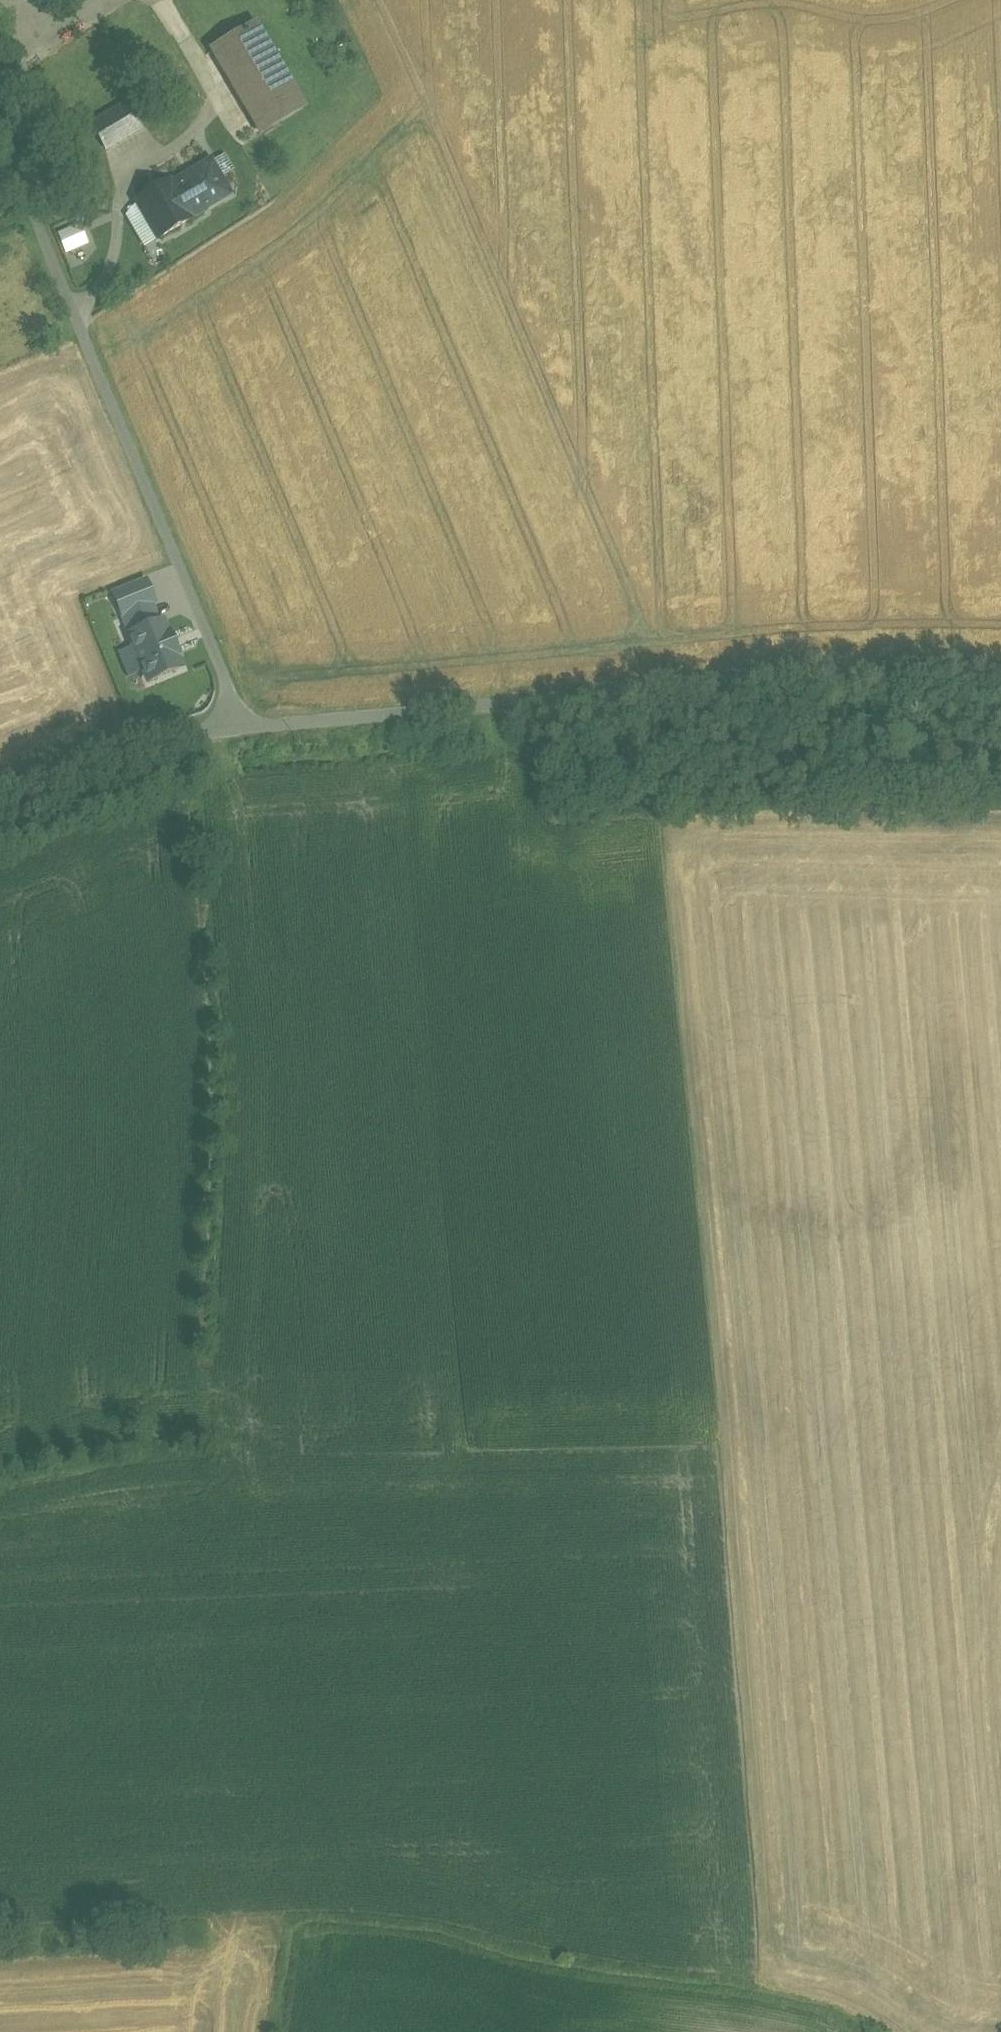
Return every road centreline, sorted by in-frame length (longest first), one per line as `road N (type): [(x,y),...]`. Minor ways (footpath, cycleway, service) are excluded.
road 1 (unclassified): [(0,794),(141,741),(246,726),(744,680),(1000,676)]

